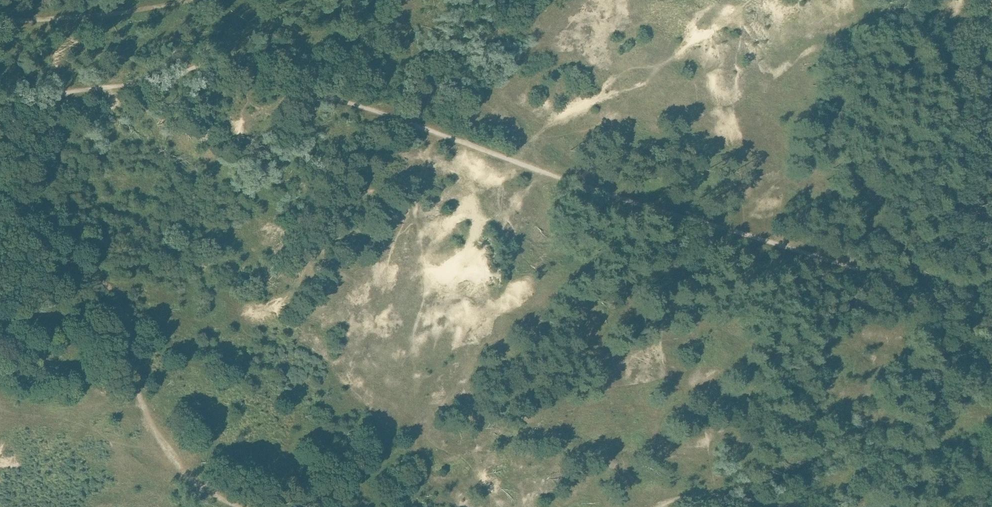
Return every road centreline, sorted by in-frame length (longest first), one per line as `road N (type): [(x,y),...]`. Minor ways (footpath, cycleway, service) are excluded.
road 1 (track): [(0,99),(163,78),(227,61),(595,189),(991,310)]
road 2 (track): [(0,20),(181,0)]

